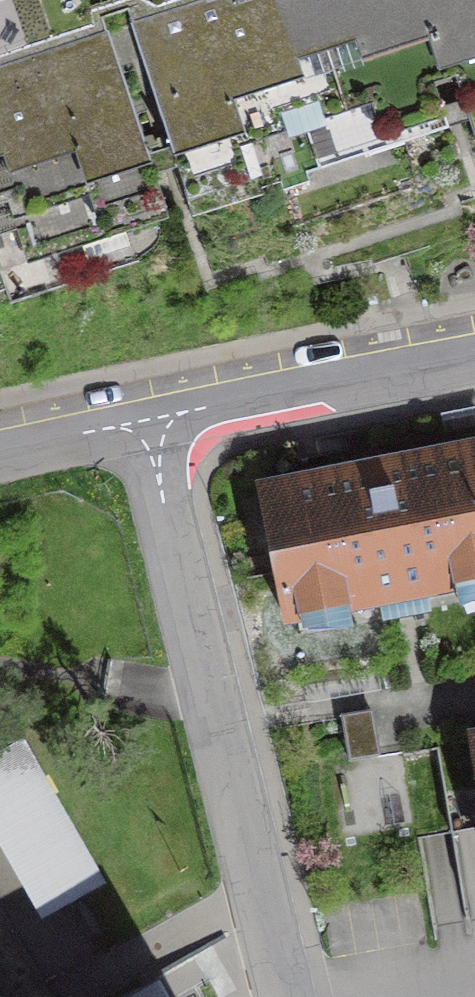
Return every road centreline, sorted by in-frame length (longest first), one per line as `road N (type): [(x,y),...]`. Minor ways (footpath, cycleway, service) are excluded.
road 1 (unclassified): [(92,434),(271,996)]
road 2 (residential): [(474,372),(92,434)]

